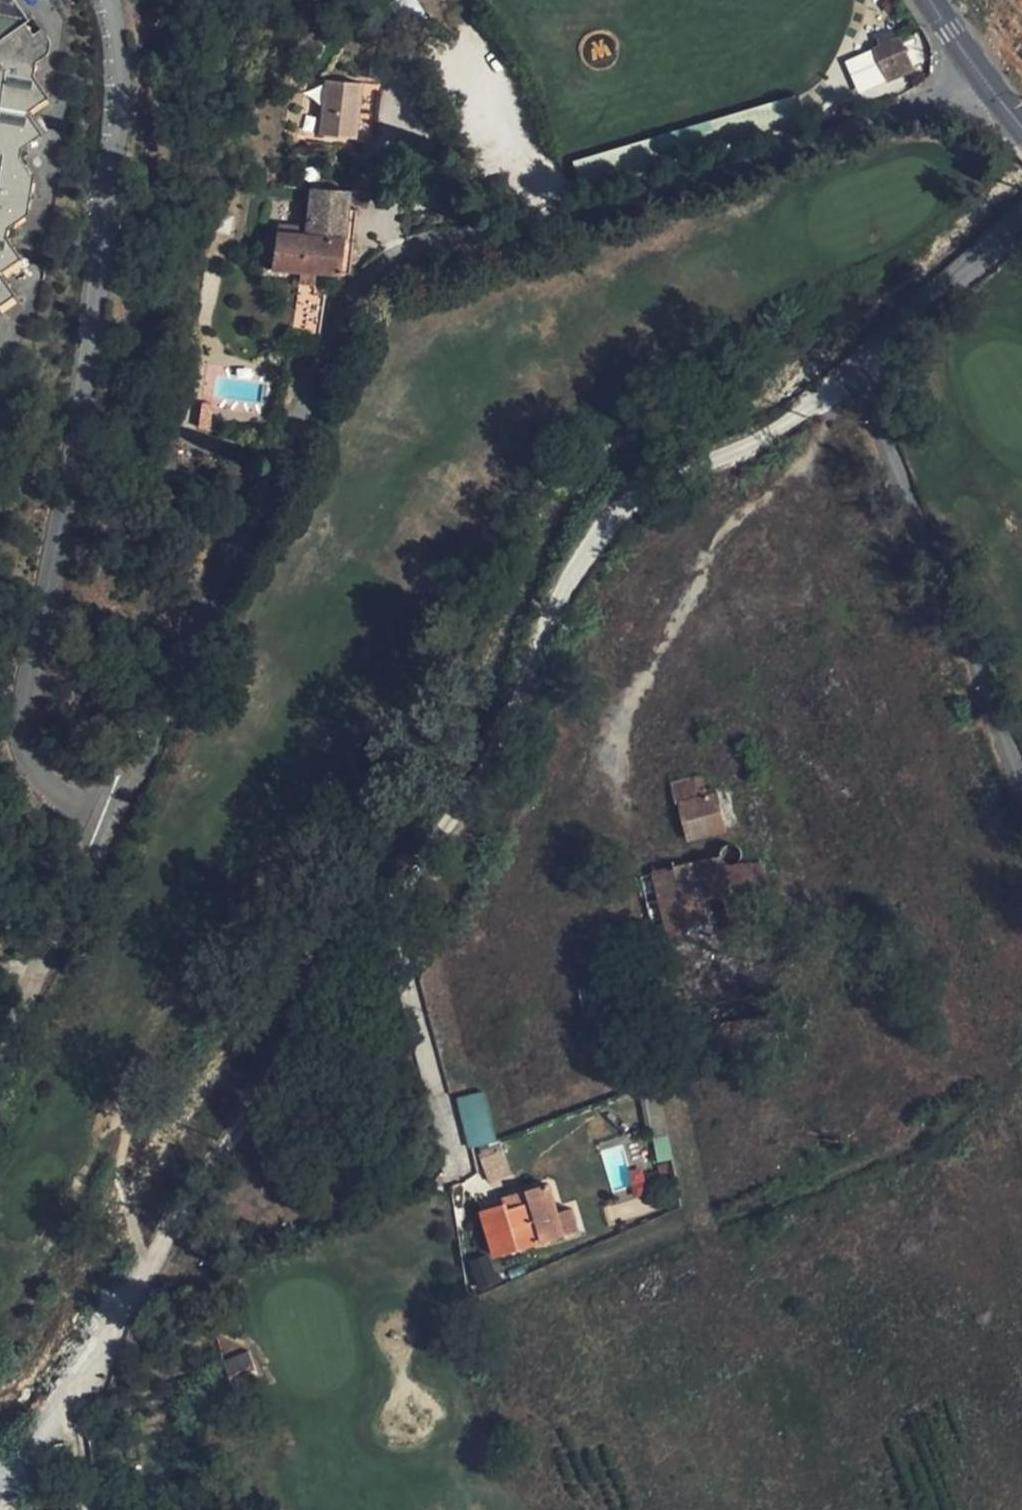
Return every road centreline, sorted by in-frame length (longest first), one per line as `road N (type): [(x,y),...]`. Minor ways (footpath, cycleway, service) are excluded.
road 1 (unclassified): [(122,813),(349,311),(396,264),(990,86)]
road 2 (residential): [(109,0),(120,88),(101,248),(20,734),(28,759),(78,796),(122,813)]
road 3 (unclassified): [(1021,808),(860,368),(1021,234)]
road 4 (unclassified): [(0,1039),(122,813)]

